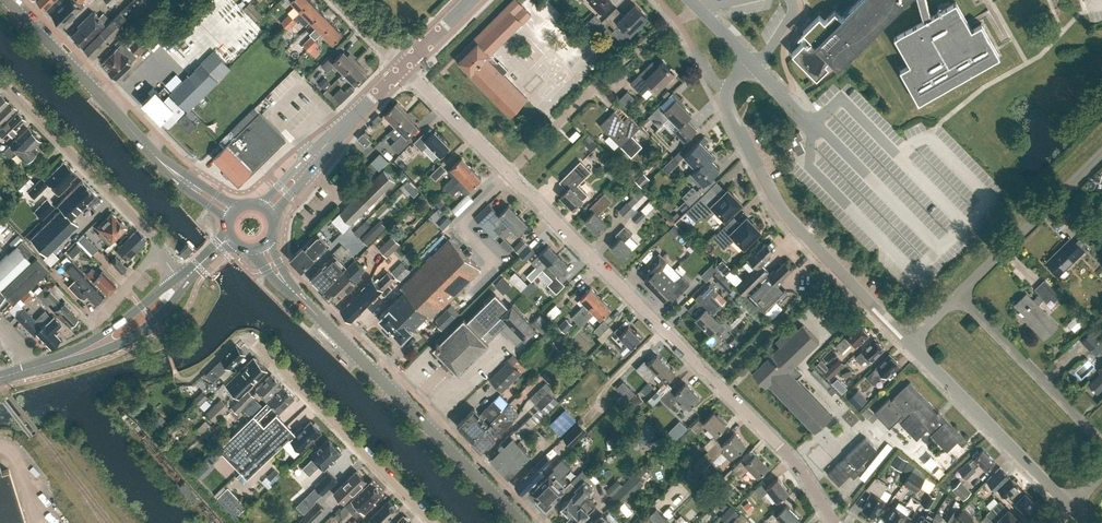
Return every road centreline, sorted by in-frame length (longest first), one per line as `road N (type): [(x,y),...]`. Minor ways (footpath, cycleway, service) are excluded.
road 1 (residential): [(833,522),(792,459),(507,173)]
road 2 (tertiary): [(522,522),(286,284),(262,243)]
road 3 (residential): [(910,343),(771,204),(725,108),(723,92),(751,66)]
road 4 (residential): [(436,522),(259,340),(237,336),(190,380)]
road 5 (secondary): [(237,212),(150,150),(3,0)]
road 6 (residential): [(507,173),(624,58),(705,16)]
road 7 (residential): [(1068,504),(910,343)]
road 8 (residential): [(153,236),(0,81)]
road 9 (residential): [(1101,441),(959,296)]
road 10 (primary): [(264,211),(403,66)]
road 11 (residential): [(959,296),(1101,154)]
road 12 (primary): [(56,361),(129,337),(185,284)]
road 13 (residential): [(507,173),(403,66)]
road 14 (primary): [(179,278),(56,361)]

